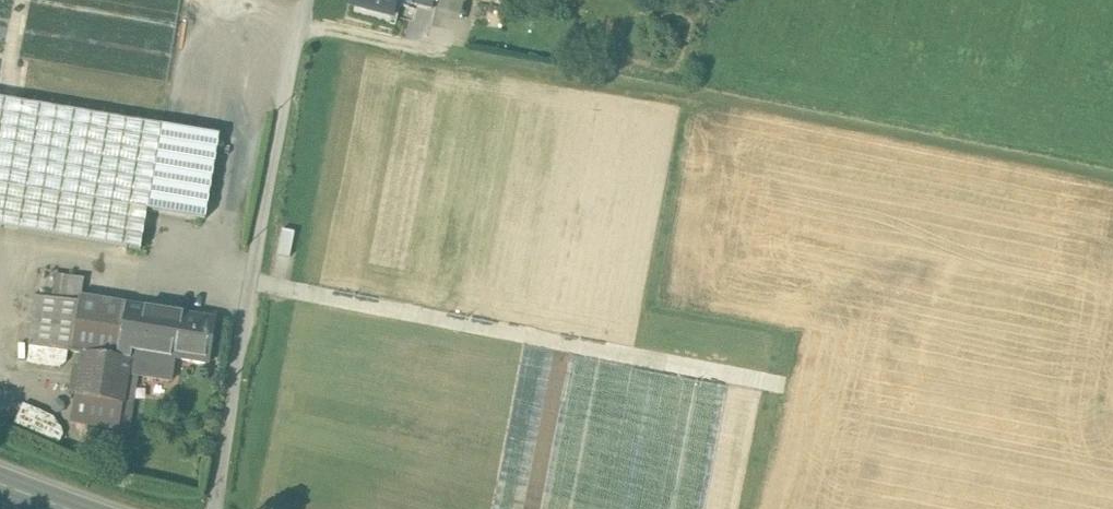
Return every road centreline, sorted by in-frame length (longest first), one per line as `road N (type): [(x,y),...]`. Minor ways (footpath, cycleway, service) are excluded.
road 1 (residential): [(309,0),(218,508)]

